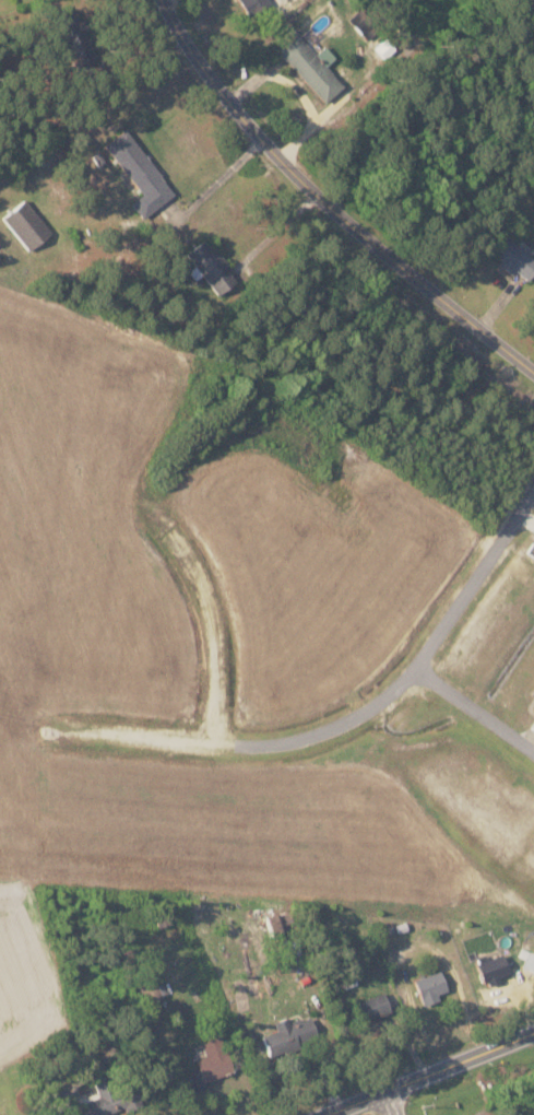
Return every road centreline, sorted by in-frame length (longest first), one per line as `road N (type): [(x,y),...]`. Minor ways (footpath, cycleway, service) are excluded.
road 1 (residential): [(533,493),(418,669),(359,716),(287,741),(68,735)]
road 2 (residential): [(164,0),(230,104),(361,235),(533,371)]
road 3 (residential): [(214,743),(209,610),(192,564),(164,528)]
road 4 (primary): [(326,1114),(533,1032)]
road 5 (residential): [(418,669),(533,750)]

